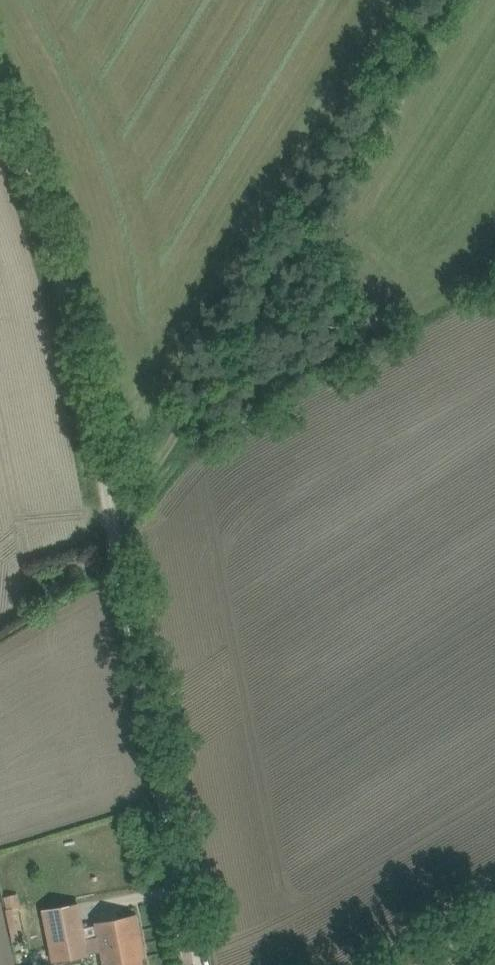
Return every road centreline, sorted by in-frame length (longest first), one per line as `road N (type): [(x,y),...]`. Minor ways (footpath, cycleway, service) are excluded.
road 1 (track): [(443,0),(148,483),(114,519)]
road 2 (track): [(196,964),(114,519)]
road 3 (track): [(114,519),(49,228),(0,113)]

